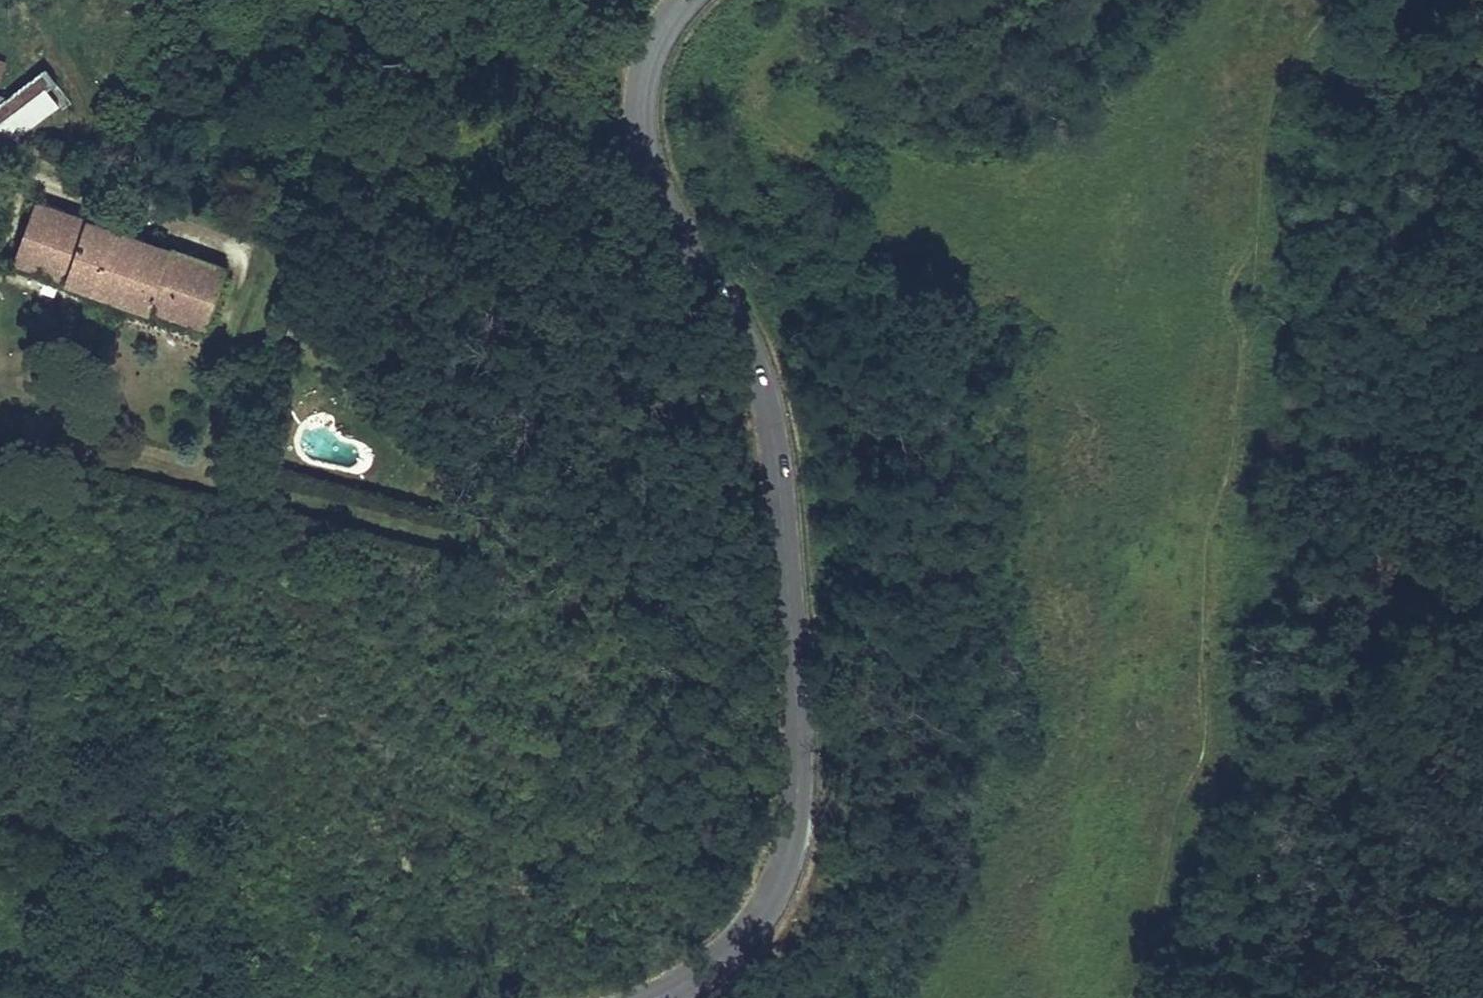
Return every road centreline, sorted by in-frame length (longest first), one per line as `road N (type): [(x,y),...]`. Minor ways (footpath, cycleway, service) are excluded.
road 1 (secondary): [(658,997),(716,966),(766,908),(792,836),(798,792),(792,641),(767,403),(727,309),(663,204),(643,148),(640,92),(649,58),(686,0)]

